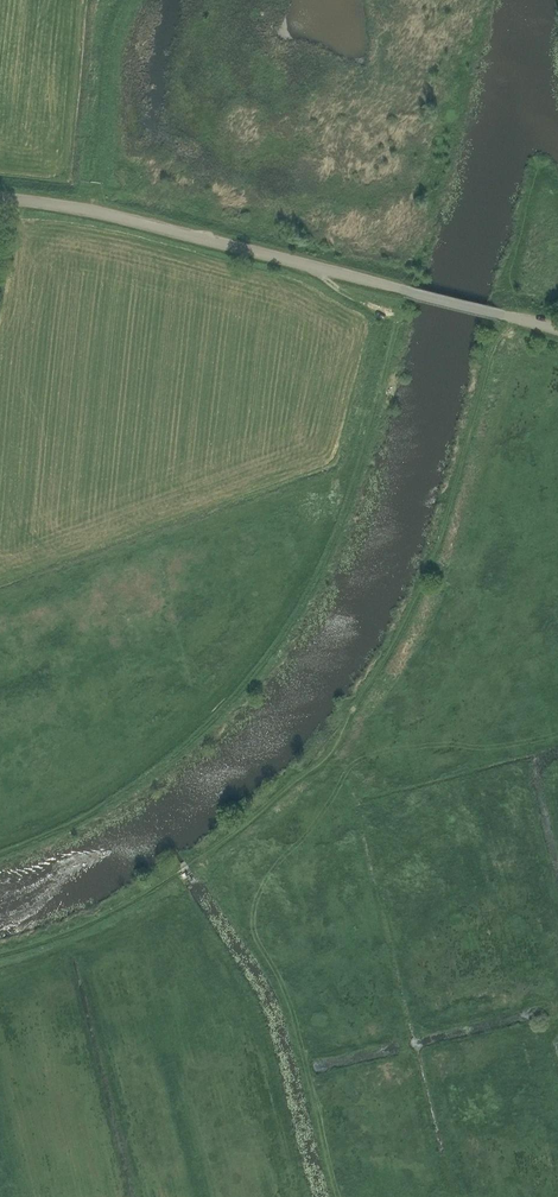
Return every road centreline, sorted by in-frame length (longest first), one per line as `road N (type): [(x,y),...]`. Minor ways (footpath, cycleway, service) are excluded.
road 1 (unclassified): [(511,318),(121,219),(0,199)]

